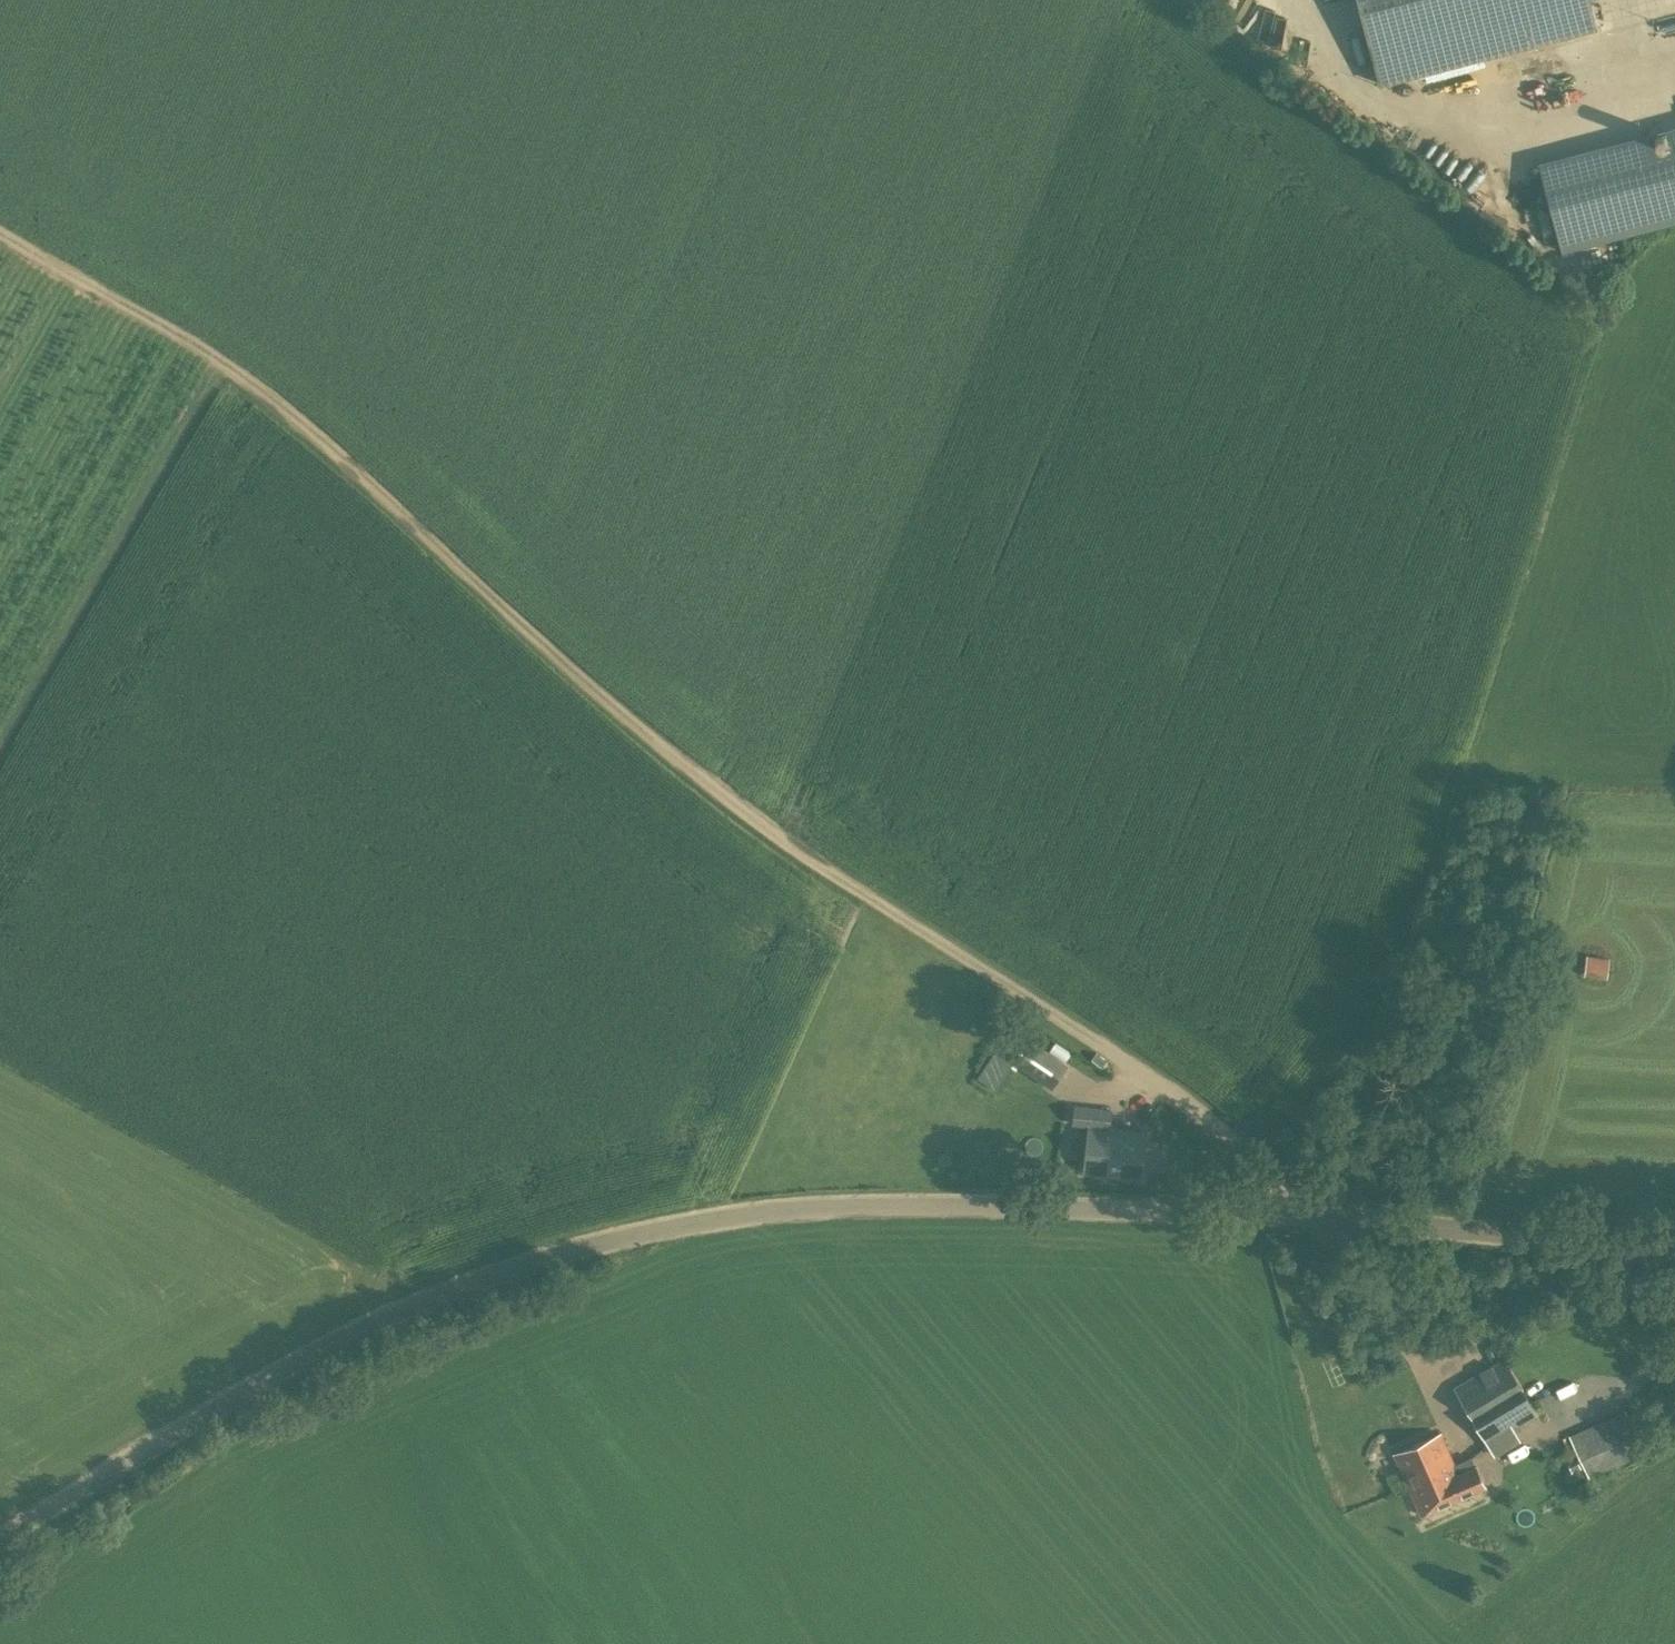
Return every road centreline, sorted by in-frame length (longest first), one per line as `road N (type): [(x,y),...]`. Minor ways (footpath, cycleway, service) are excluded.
road 1 (unclassified): [(1674,1250),(1344,1219),(1010,1207),(704,1221),(544,1255),(416,1301),(277,1368),(0,1530)]
road 2 (track): [(0,236),(304,420),(618,711),(806,852),(1344,1219)]

